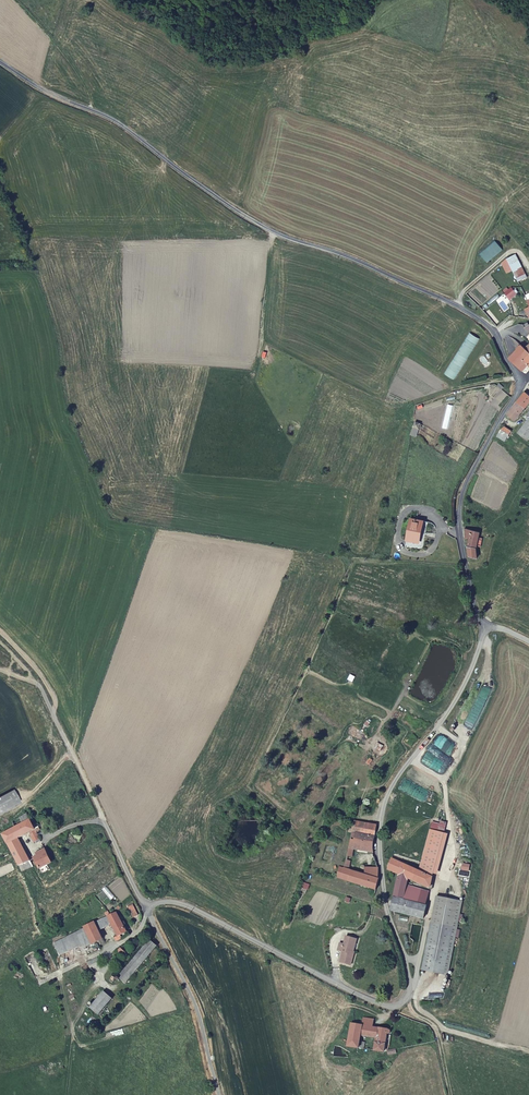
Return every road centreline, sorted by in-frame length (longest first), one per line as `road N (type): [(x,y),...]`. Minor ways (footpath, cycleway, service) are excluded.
road 1 (unclassified): [(482,629),(454,701),(384,801),(384,890),(410,980),(403,1007),(347,989),(189,907),(146,906)]
road 2 (unclassified): [(0,63),(110,119),(274,232),(457,306),(496,335),(519,383)]
road 3 (unclassified): [(519,383),(459,503),(482,629)]
road 4 (unclassified): [(146,906),(197,1004),(218,1094)]
road 5 (track): [(105,821),(42,691)]
road 6 (track): [(16,0),(66,53),(98,114)]

